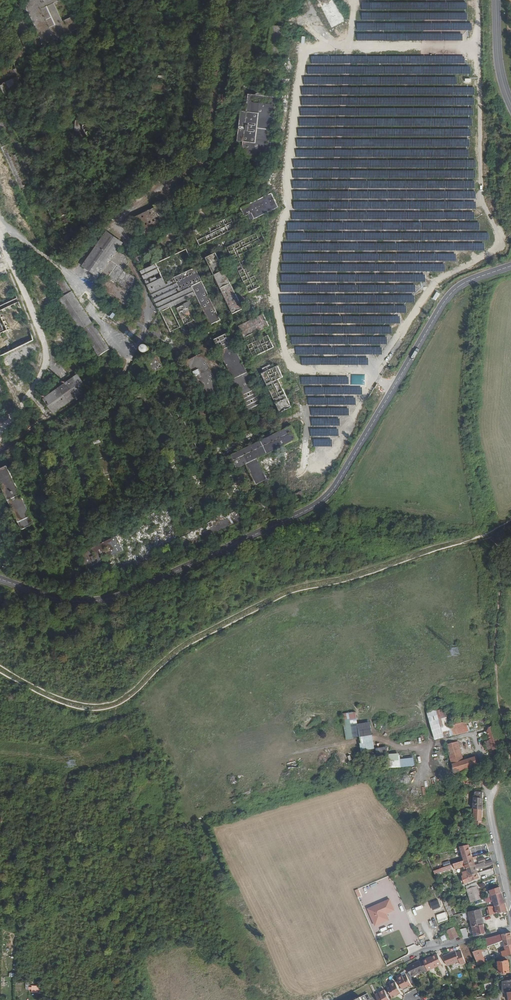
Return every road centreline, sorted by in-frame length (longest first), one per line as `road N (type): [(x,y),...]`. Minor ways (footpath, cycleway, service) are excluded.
road 1 (tertiary): [(0,580),(59,601),(121,595),(313,507),(334,487),(446,299),(471,280),(510,266)]
road 2 (track): [(499,532),(494,679),(508,757),(490,790)]
road 3 (track): [(0,746),(201,832)]
road 4 (track): [(290,518),(462,539)]
road 5 (residential): [(367,979),(419,951),(510,929)]

